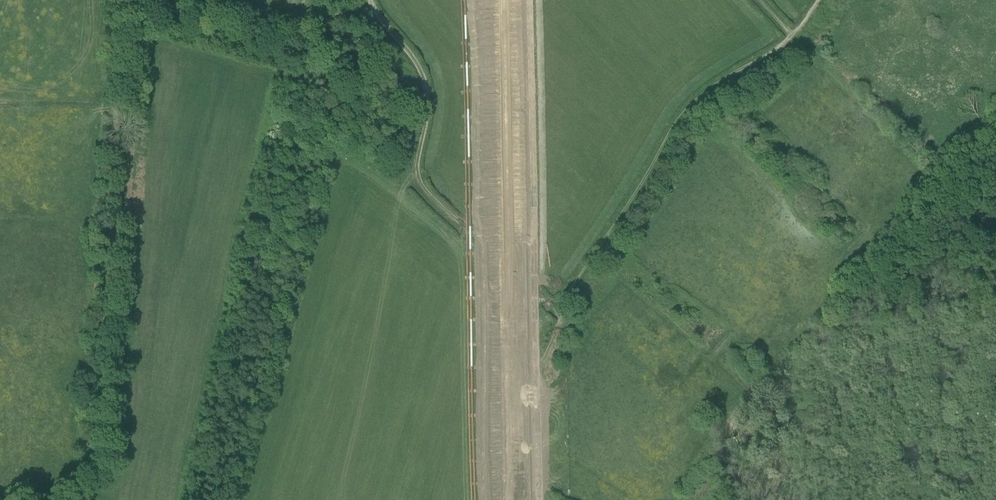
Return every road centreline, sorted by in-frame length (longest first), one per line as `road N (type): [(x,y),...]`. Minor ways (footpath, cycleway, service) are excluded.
road 1 (track): [(78,499),(97,476),(122,0)]
road 2 (track): [(530,0),(538,499)]
road 3 (track): [(561,310),(689,102),(793,35),(820,0)]
road 4 (track): [(370,0),(370,14),(418,71),(425,98),(417,183),(561,310)]
road 5 (track): [(506,499),(535,363),(561,310)]

